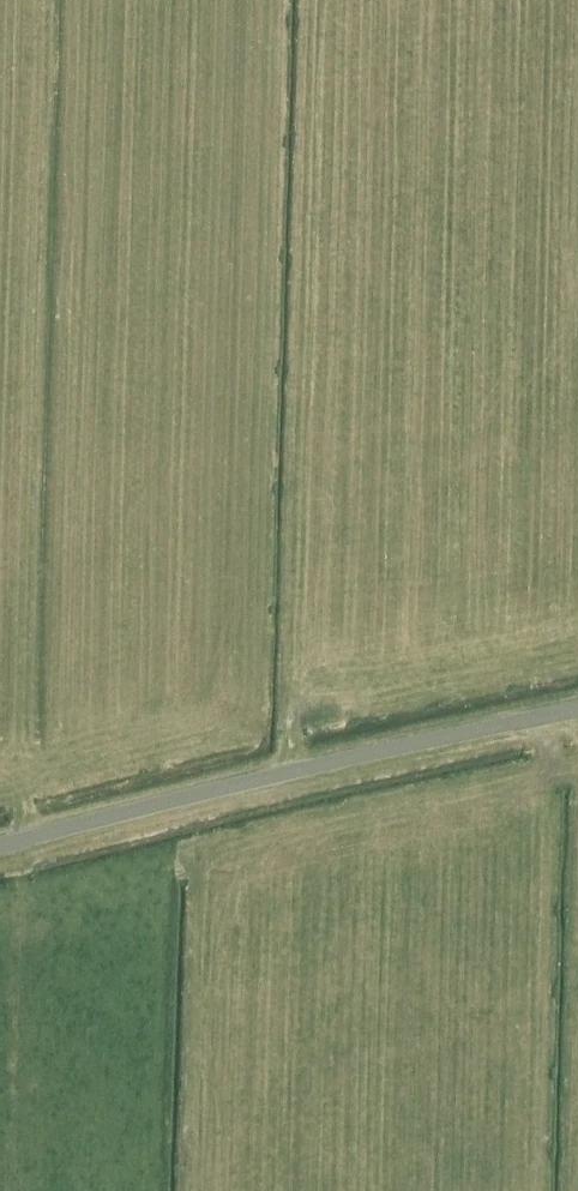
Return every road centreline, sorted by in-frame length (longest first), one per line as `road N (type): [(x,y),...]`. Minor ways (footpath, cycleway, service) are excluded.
road 1 (unclassified): [(0,850),(577,712)]

